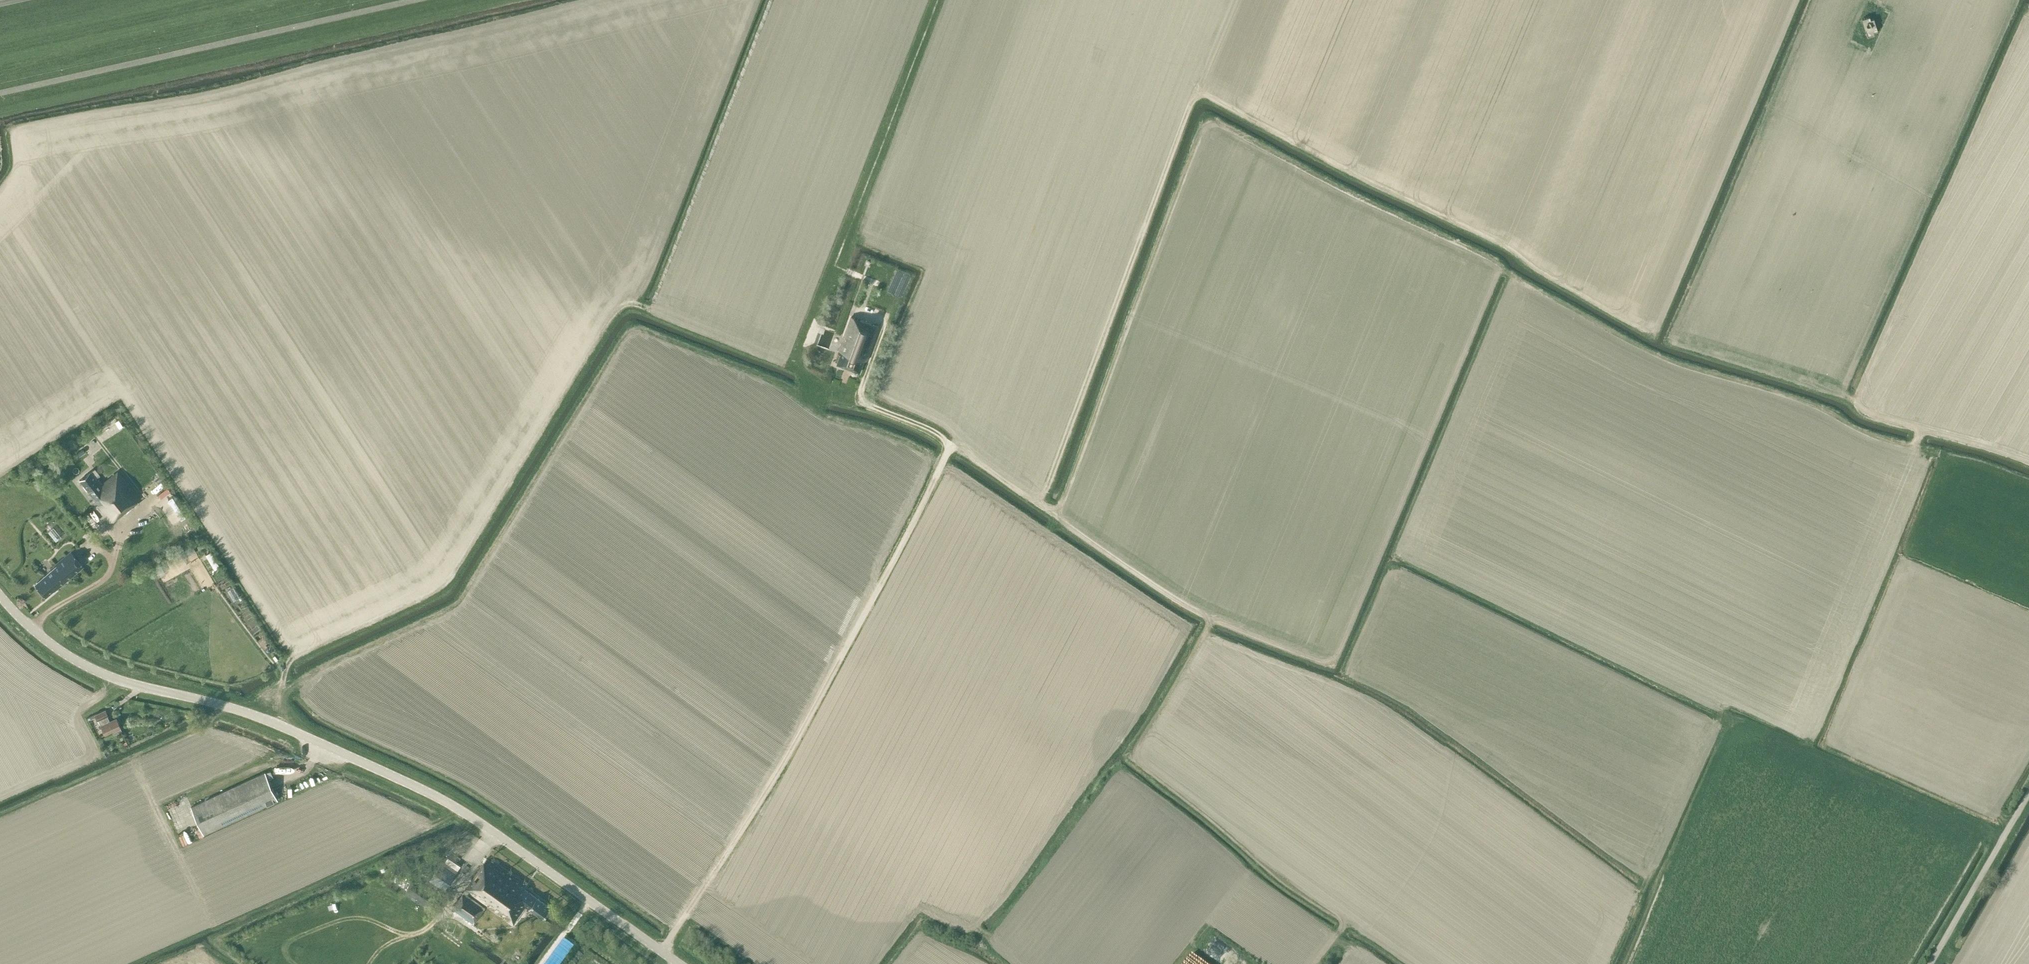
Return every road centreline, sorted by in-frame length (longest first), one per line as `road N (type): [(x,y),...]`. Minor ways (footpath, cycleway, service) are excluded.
road 1 (tertiary): [(679,963),(426,792),(251,714),(96,671),(30,627),(0,595)]
road 2 (unclassified): [(1931,963),(2028,794)]
road 3 (track): [(2028,463),(1876,416),(1851,400)]

